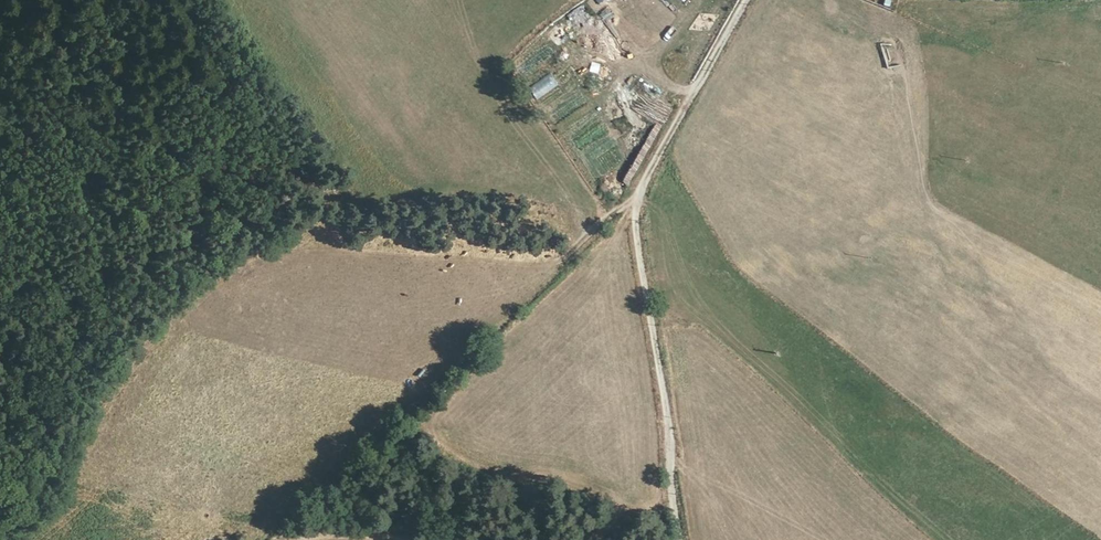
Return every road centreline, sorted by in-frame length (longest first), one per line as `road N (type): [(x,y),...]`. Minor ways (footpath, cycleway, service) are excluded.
road 1 (track): [(748,0),(638,198),(682,539)]

